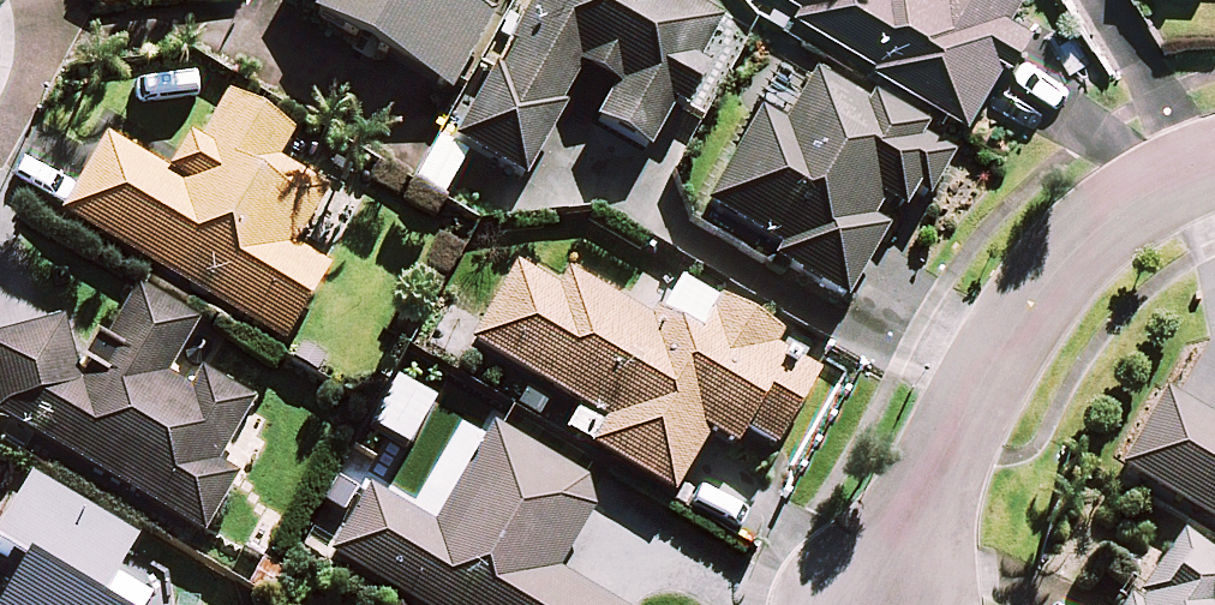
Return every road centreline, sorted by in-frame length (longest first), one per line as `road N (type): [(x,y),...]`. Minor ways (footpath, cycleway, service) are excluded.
road 1 (residential): [(892,604),(983,403),(1038,310),(1102,227),(1169,188),(1214,174)]

